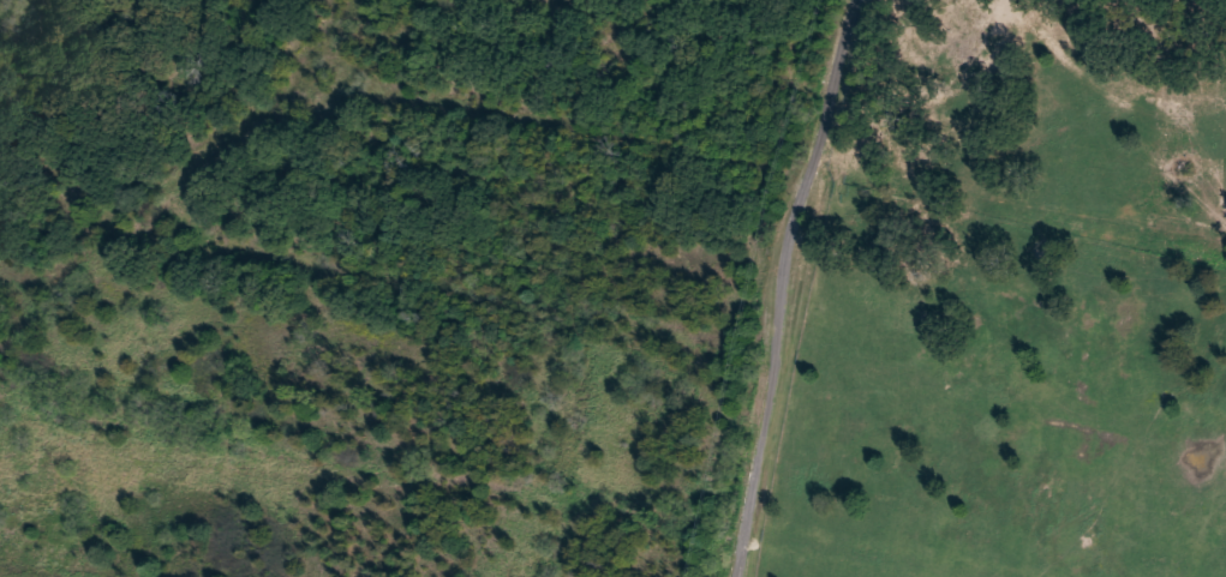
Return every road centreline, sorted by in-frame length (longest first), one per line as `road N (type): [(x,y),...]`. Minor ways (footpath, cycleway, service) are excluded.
road 1 (residential): [(855,0),(793,248),(742,576)]

